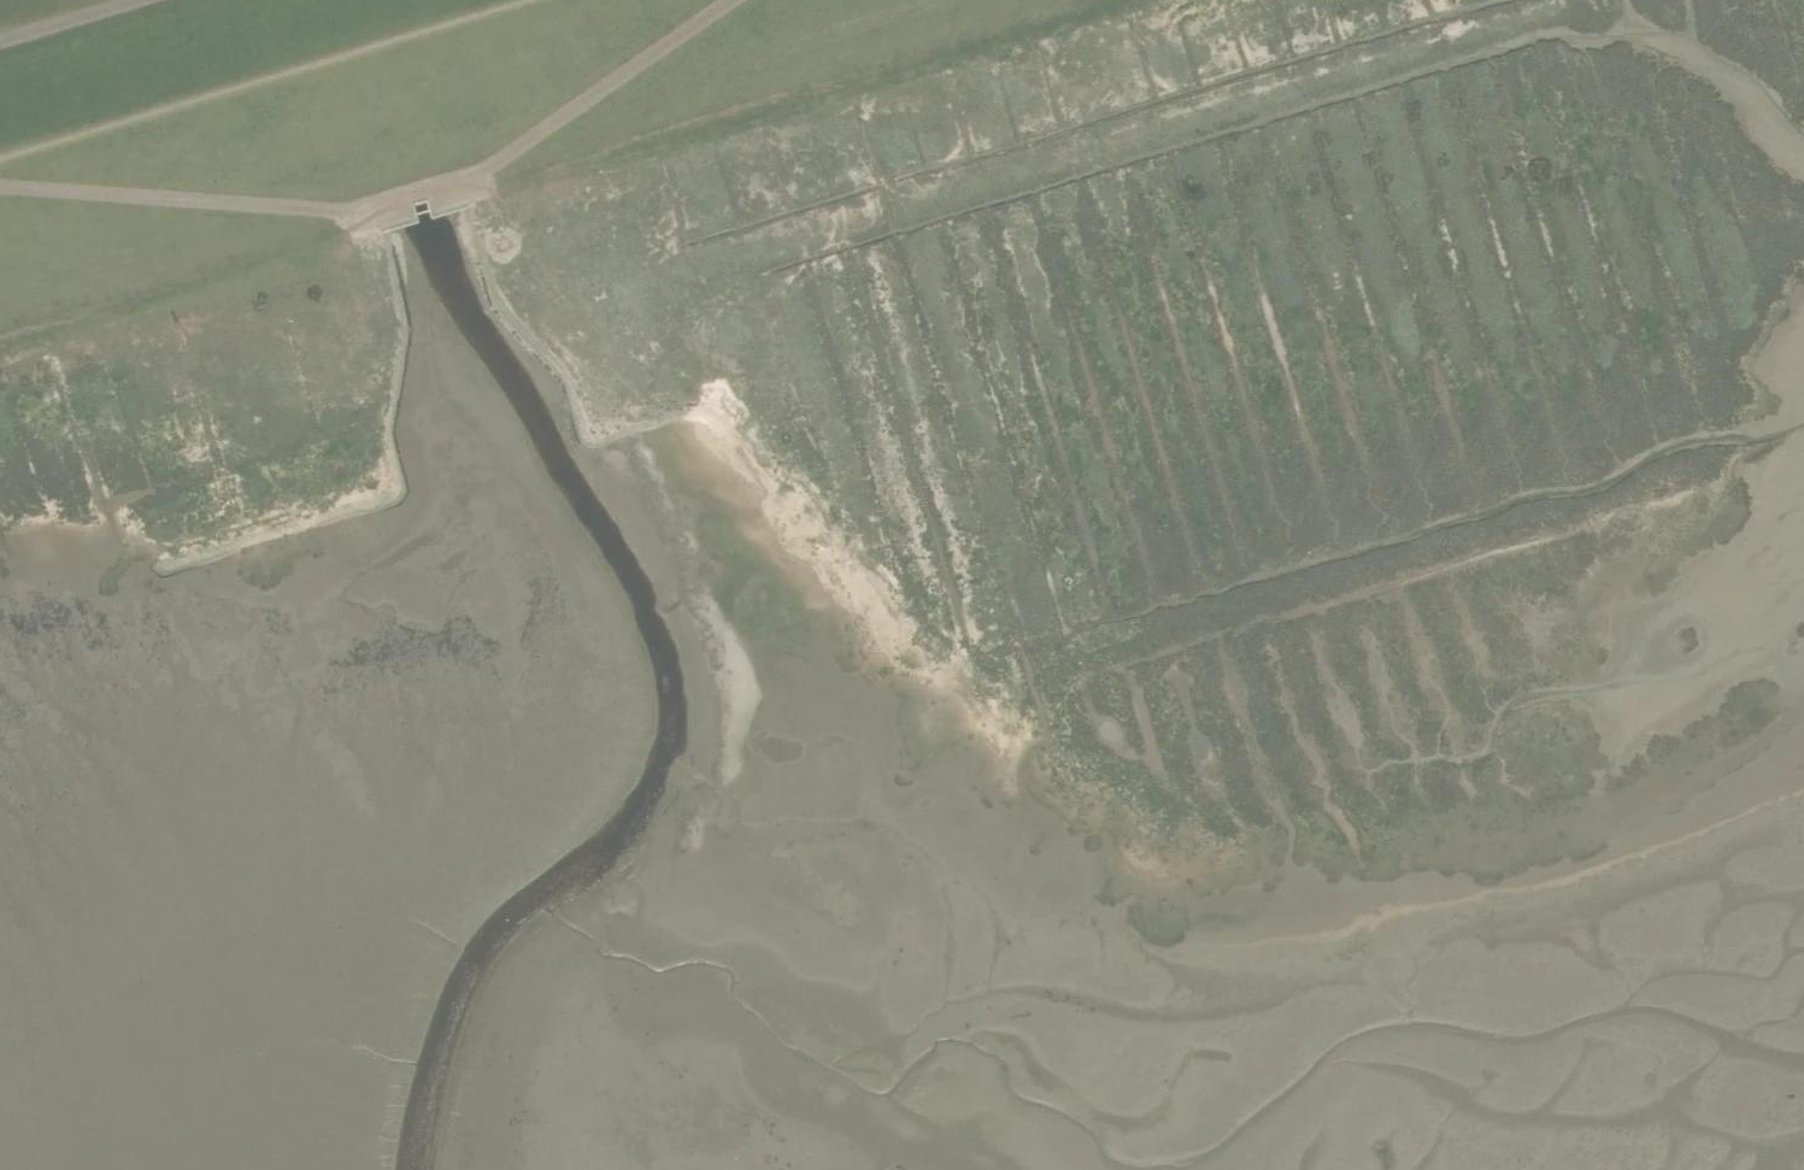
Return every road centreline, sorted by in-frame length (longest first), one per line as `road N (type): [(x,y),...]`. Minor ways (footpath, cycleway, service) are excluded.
road 1 (track): [(738,0),(482,179),(347,221),(0,196)]
road 2 (track): [(159,0),(0,48)]

